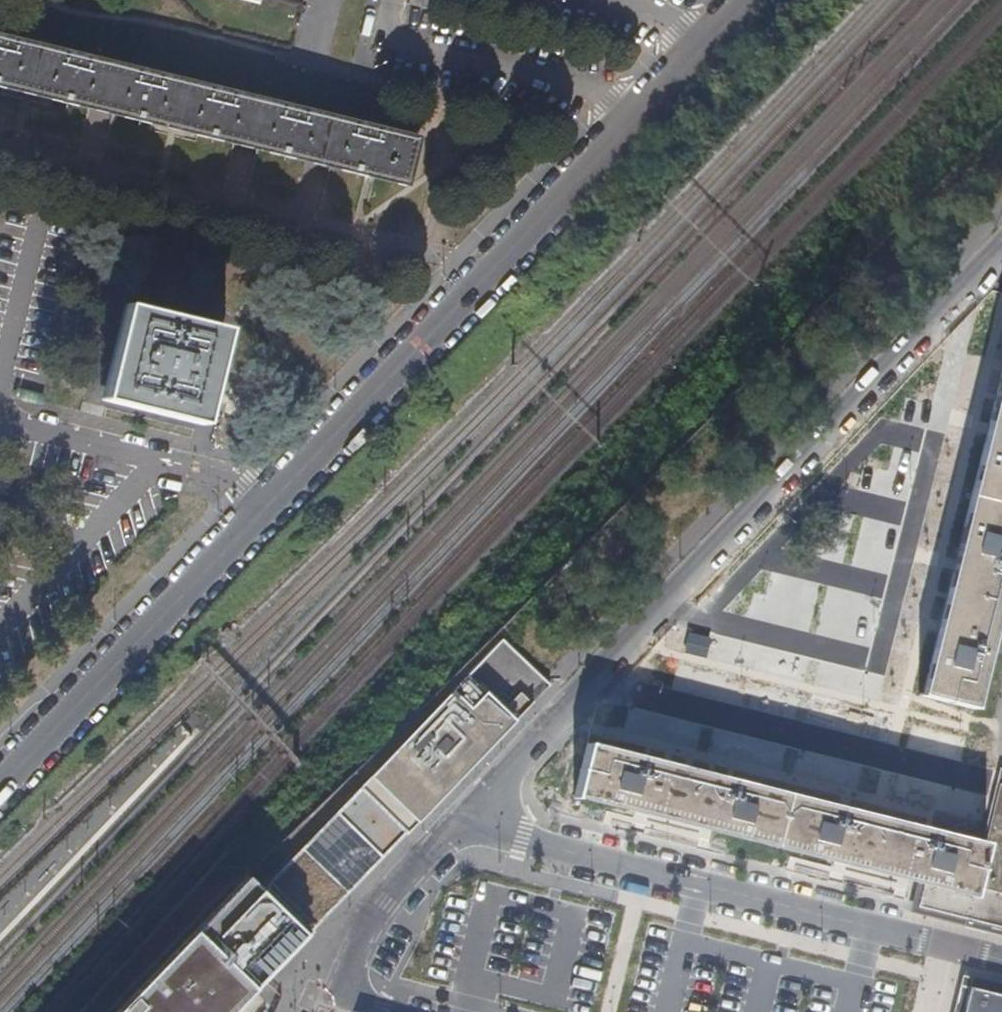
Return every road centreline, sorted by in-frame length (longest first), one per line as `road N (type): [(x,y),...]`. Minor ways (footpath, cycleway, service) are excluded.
road 1 (residential): [(1001,254),(462,821)]
road 2 (residential): [(462,821),(1001,964)]
road 3 (residential): [(453,310),(750,0)]
road 4 (residential): [(44,201),(453,310)]
road 5 (residential): [(0,785),(269,502)]
road 6 (residential): [(0,421),(163,457),(248,483),(269,502)]
road 7 (residential): [(269,502),(453,310)]
road 8 (residential): [(462,821),(384,902),(335,1011)]
road 9 (residential): [(44,201),(0,394)]

